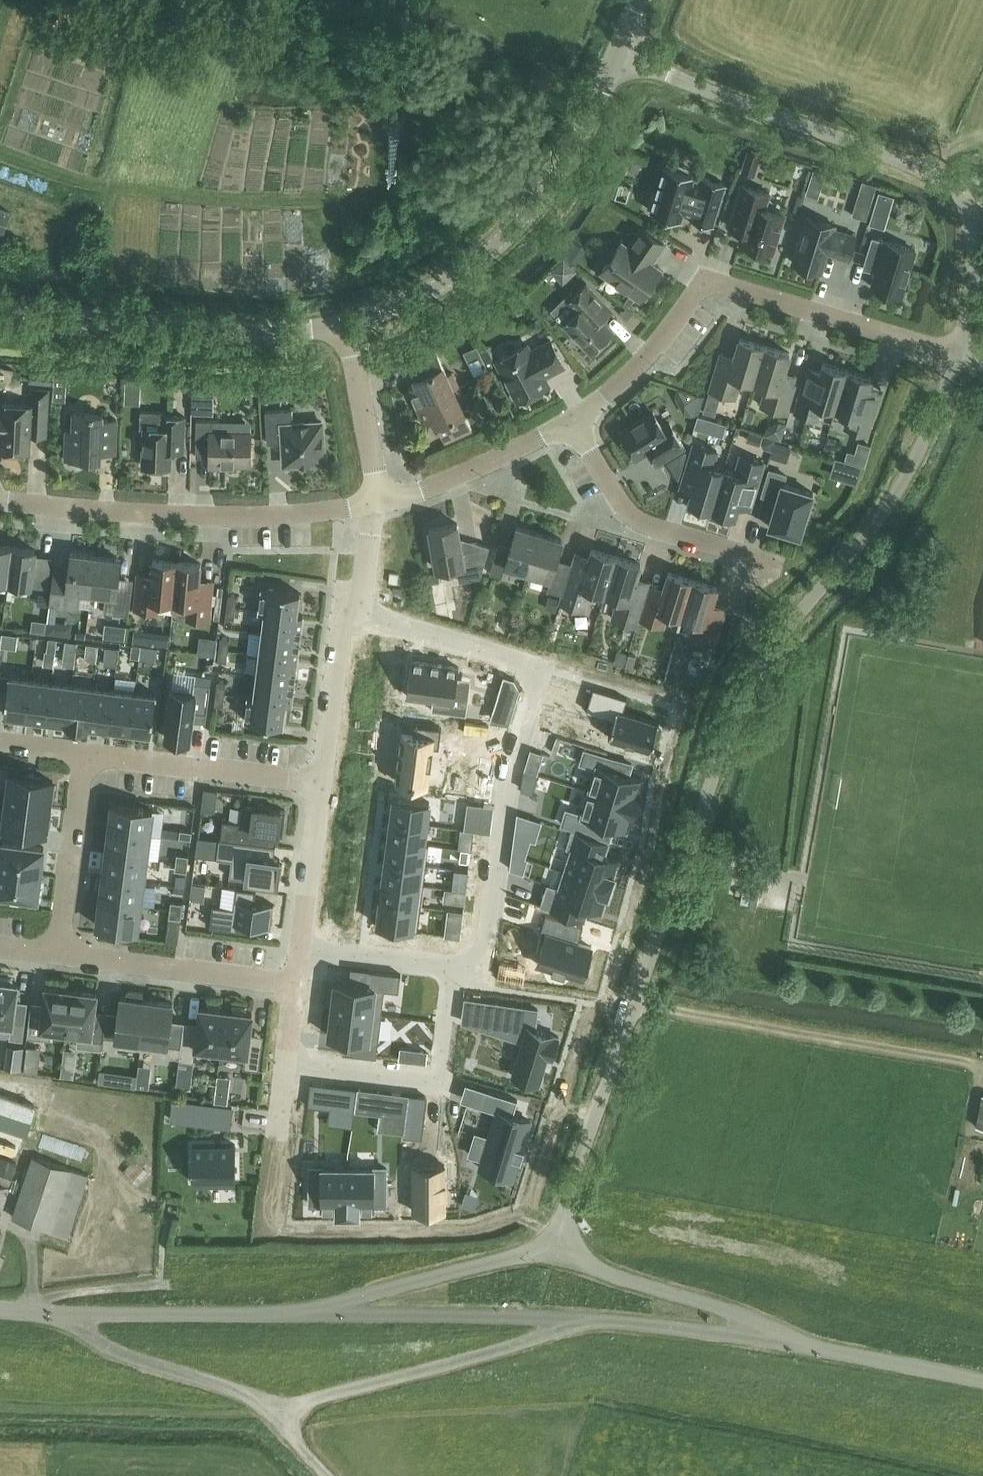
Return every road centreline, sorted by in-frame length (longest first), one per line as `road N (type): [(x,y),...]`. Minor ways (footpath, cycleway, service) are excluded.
road 1 (unclassified): [(550,1254),(753,676),(879,520),(957,357)]
road 2 (residential): [(343,621),(412,630),(542,668),(510,778),(481,976),(456,974)]
road 3 (unclassified): [(957,357),(973,289),(975,235),(942,181),(619,53)]
road 4 (unclassified): [(799,1346),(593,1321),(310,1315)]
road 5 (residential): [(572,423),(631,374),(708,282),(957,357)]
road 6 (track): [(0,153),(101,184),(173,195),(271,203),(398,197)]
road 7 (tertiary): [(619,53),(565,163),(527,214),(442,284),(344,325)]
road 8 (residential): [(0,499),(224,518),(378,504)]
road 9 (tertiary): [(344,325),(267,333),(0,311)]
road 10 (track): [(636,1002),(975,1062)]
road 11 (unclassified): [(310,1315),(0,1311)]
road 12 (residential): [(753,586),(762,557),(635,519),(572,423)]
road 13 (residential): [(456,974),(445,1082),(286,1064)]
road 14 (unclassified): [(799,1346),(735,1311),(550,1254)]
road 15 (unclassified): [(550,1254),(387,1288),(310,1315)]
road 16 (residential): [(324,786),(82,754)]
road 17 (residential): [(298,984),(56,955)]
road 18 (residential): [(378,504),(572,423)]
road 19 (residential): [(56,955),(82,754)]
road 20 (residential): [(298,984),(324,786)]
road 21 (unclassified): [(982,1383),(799,1346)]
road 22 (residential): [(378,504),(344,325)]
road 23 (residential): [(324,786),(343,621)]
road 24 (track): [(169,1283),(62,1296),(21,1313)]
road 25 (residential): [(343,621),(366,568),(378,504)]

